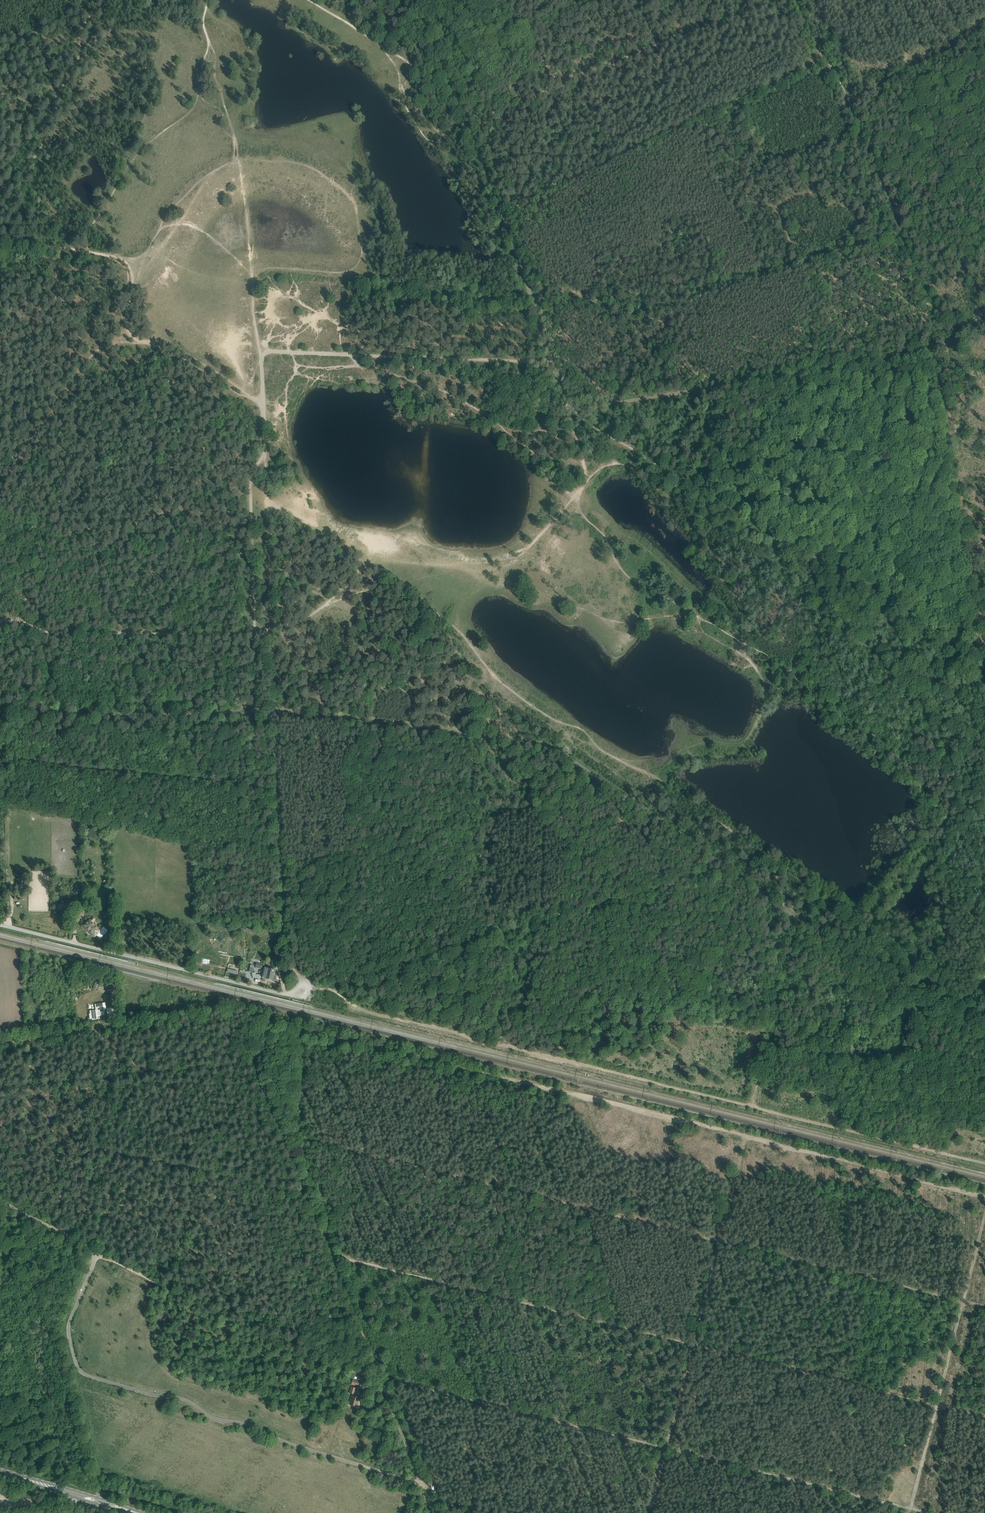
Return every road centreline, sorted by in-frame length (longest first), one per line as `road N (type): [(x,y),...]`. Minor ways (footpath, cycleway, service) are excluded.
road 1 (track): [(939,1512),(296,1353),(99,1253)]
road 2 (track): [(984,1193),(272,1018)]
road 3 (track): [(962,1302),(283,1135)]
road 4 (track): [(319,989),(479,1043),(984,1163)]
road 5 (track): [(332,1256),(984,1415)]
road 6 (unclassified): [(421,1480),(80,1370),(69,1322),(99,1253),(0,1200)]
road 7 (track): [(255,1065),(421,1480)]
road 8 (track): [(984,314),(943,349),(568,413)]
road 9 (track): [(746,1134),(652,1512)]
road 10 (track): [(552,365),(417,0)]
road 11 (track): [(552,365),(270,351),(262,359),(263,408)]
road 12 (track): [(909,1512),(984,1207)]
road 13 (residential): [(0,925),(276,992),(302,990)]
road 14 (track): [(0,615),(37,636),(270,634),(270,628)]
road 15 (track): [(943,349),(984,627)]
road 16 (track): [(258,714),(248,484),(262,461)]
road 17 (track): [(0,470),(254,469)]
road 18 (track): [(125,261),(133,277),(125,320),(131,338),(166,346),(263,408)]
road 19 (track): [(97,1145),(309,1199)]
road 20 (track): [(116,1055),(78,1242)]
road 21 (track): [(270,628),(262,461)]
road 22 (track): [(255,1065),(111,1078)]
road 23 (track): [(382,562),(324,529),(295,567),(268,571)]
road 24 (track): [(0,240),(125,261)]

